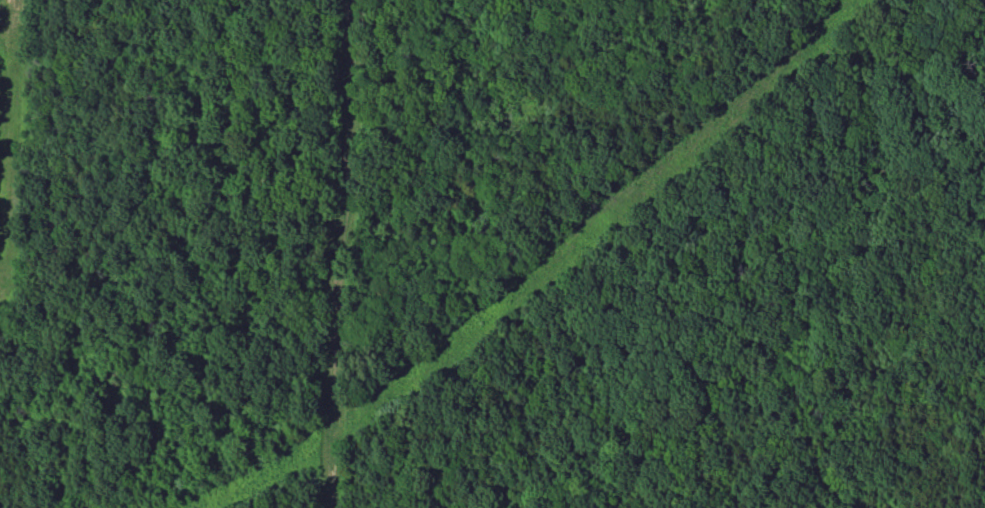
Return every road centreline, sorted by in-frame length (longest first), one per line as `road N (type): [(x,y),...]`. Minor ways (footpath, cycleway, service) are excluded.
road 1 (residential): [(343,0),(324,507)]

